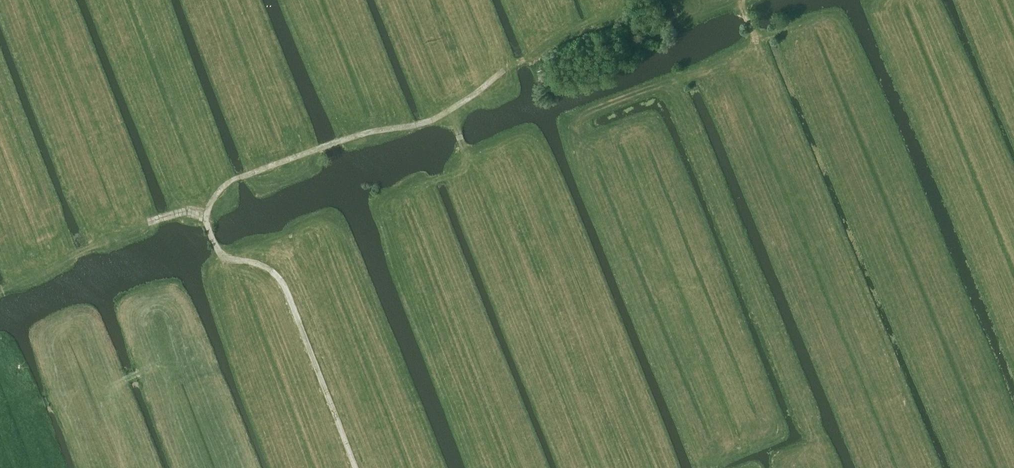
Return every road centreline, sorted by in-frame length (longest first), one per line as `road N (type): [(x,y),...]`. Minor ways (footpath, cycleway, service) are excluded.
road 1 (track): [(207,214),(227,181),(322,146),(431,120),(505,70),(583,36)]
road 2 (track): [(354,467),(278,277),(225,257),(207,214),(149,222)]
road 3 (track): [(578,144),(580,121),(595,109),(753,49),(742,0)]

